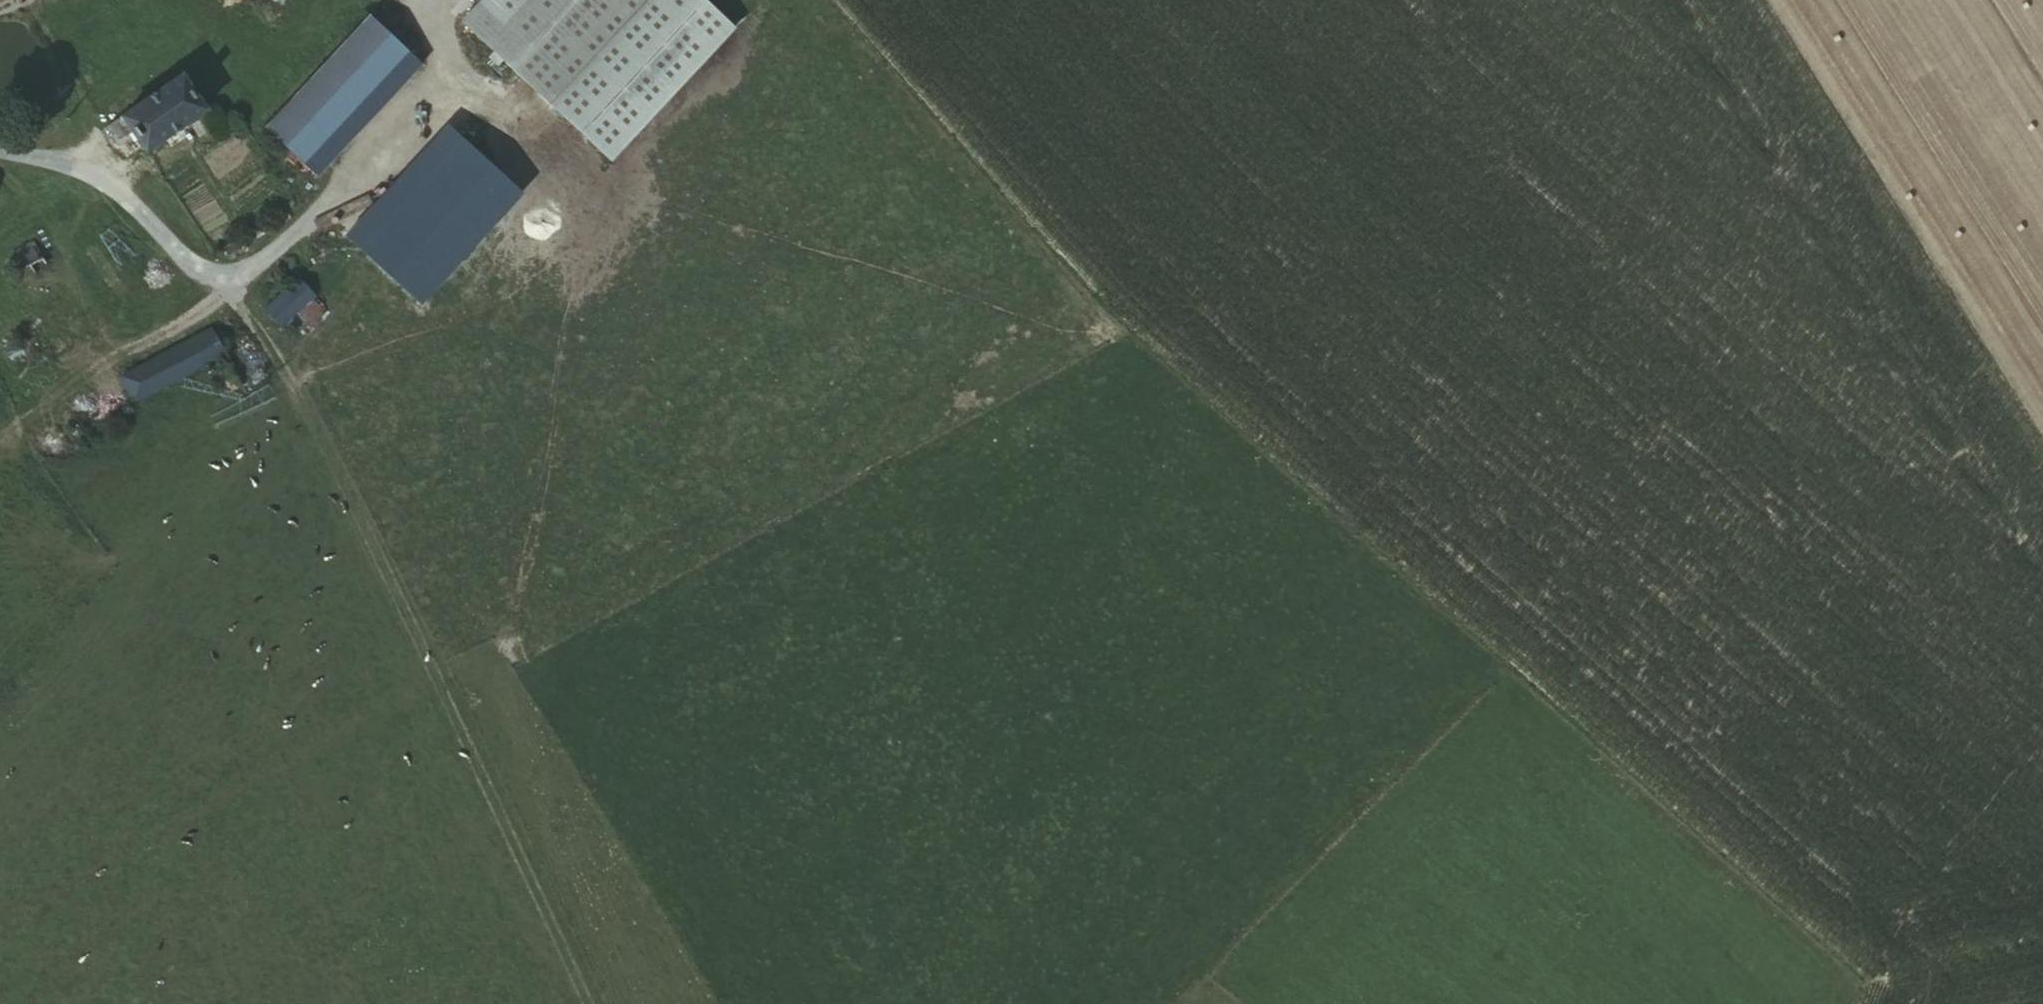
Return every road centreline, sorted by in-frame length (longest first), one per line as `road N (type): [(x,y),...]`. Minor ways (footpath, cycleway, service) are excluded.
road 1 (track): [(585,1003),(288,375),(220,273)]

